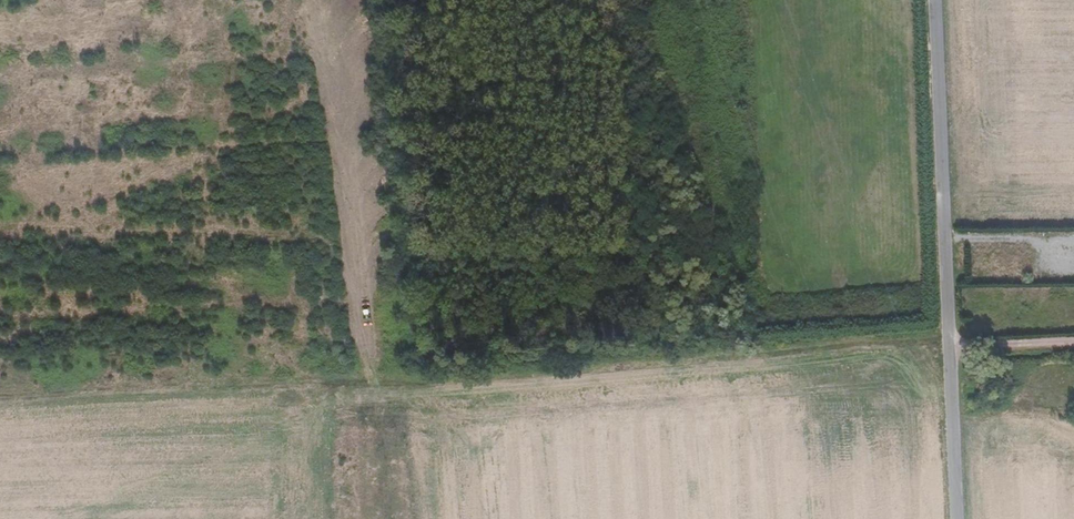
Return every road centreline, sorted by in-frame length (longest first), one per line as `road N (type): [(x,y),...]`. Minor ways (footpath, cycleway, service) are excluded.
road 1 (unclassified): [(938,0),(960,518)]

